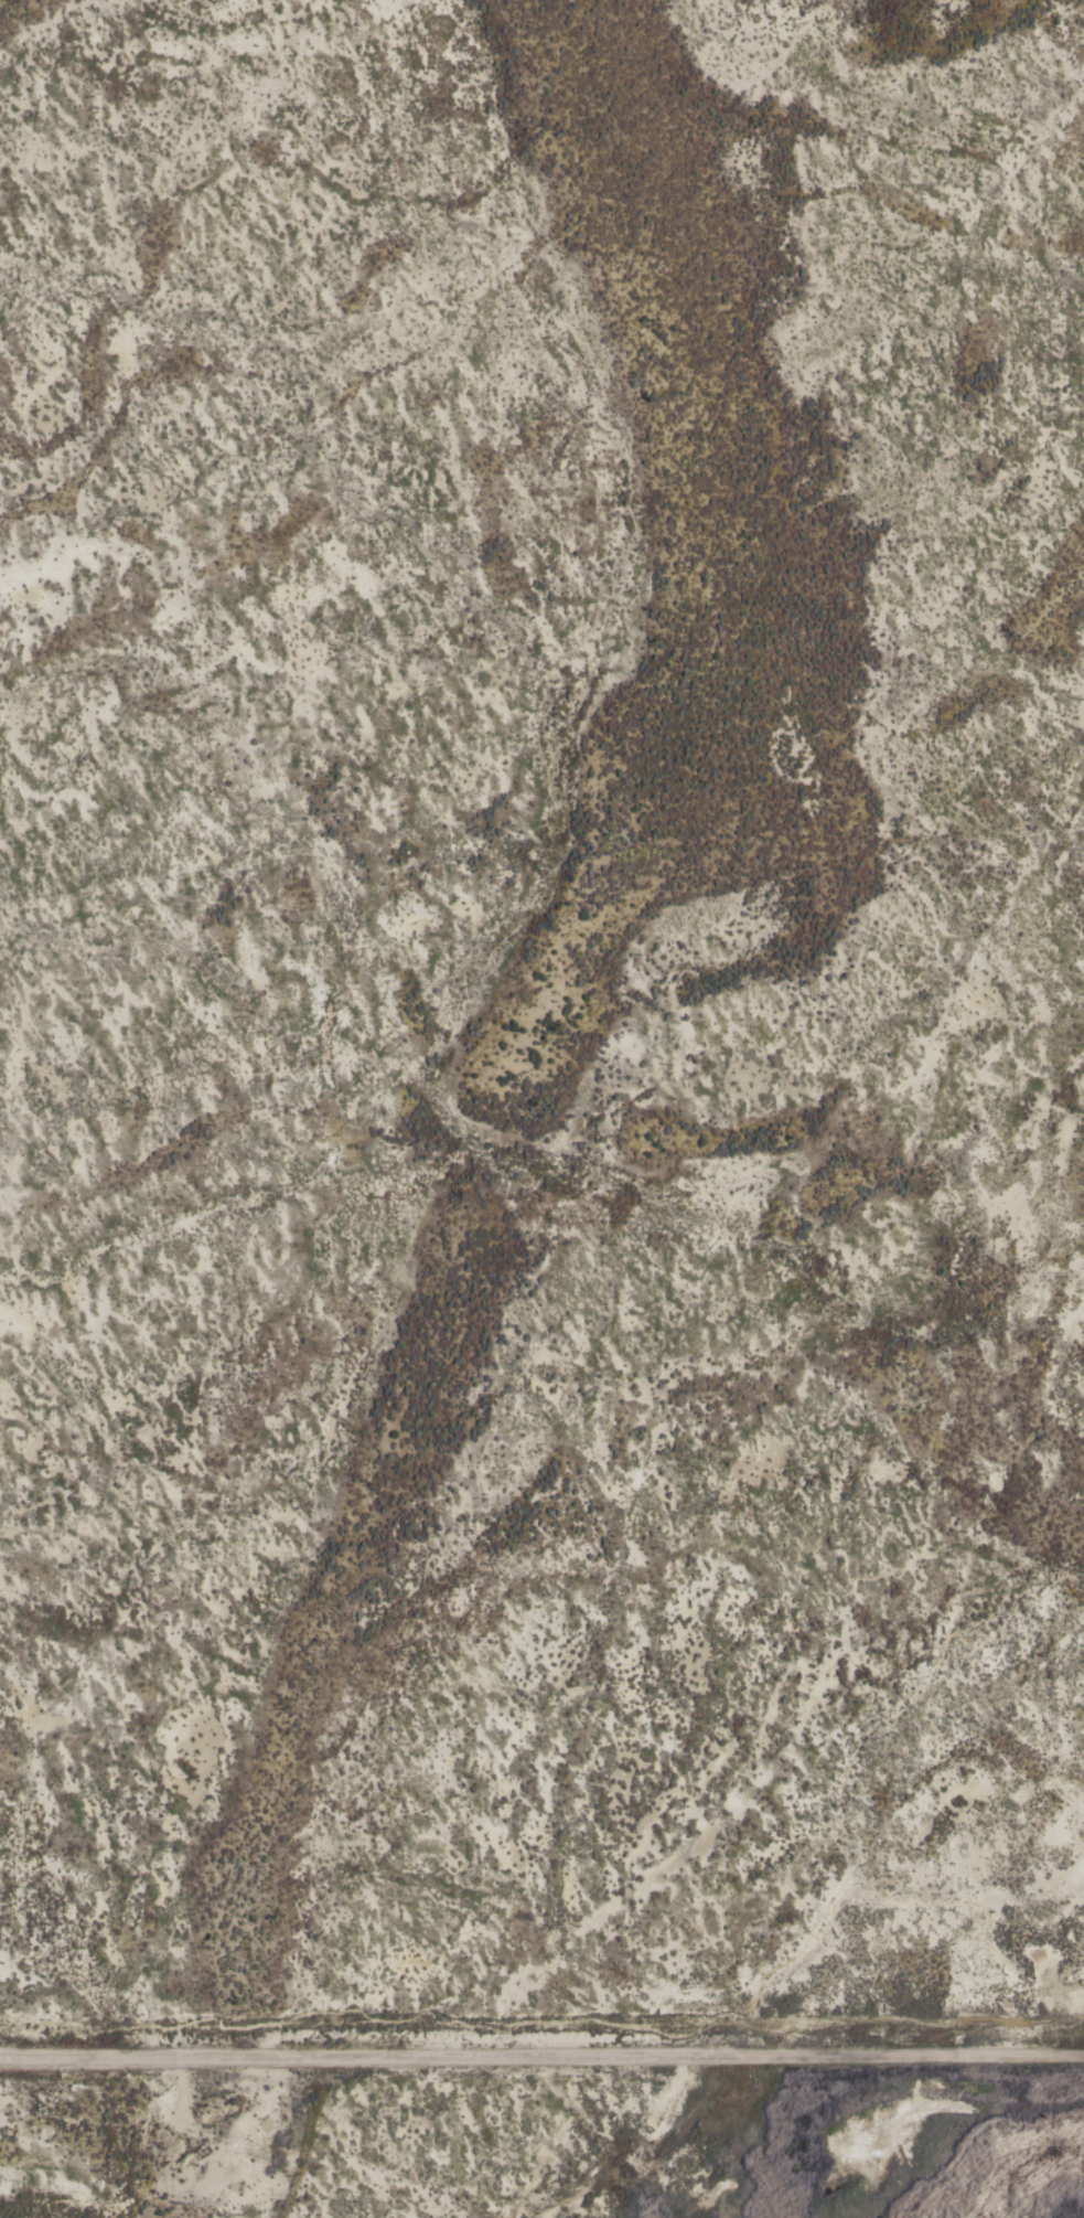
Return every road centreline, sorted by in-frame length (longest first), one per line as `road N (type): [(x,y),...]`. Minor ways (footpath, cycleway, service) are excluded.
road 1 (residential): [(0,2060),(1083,2063)]

